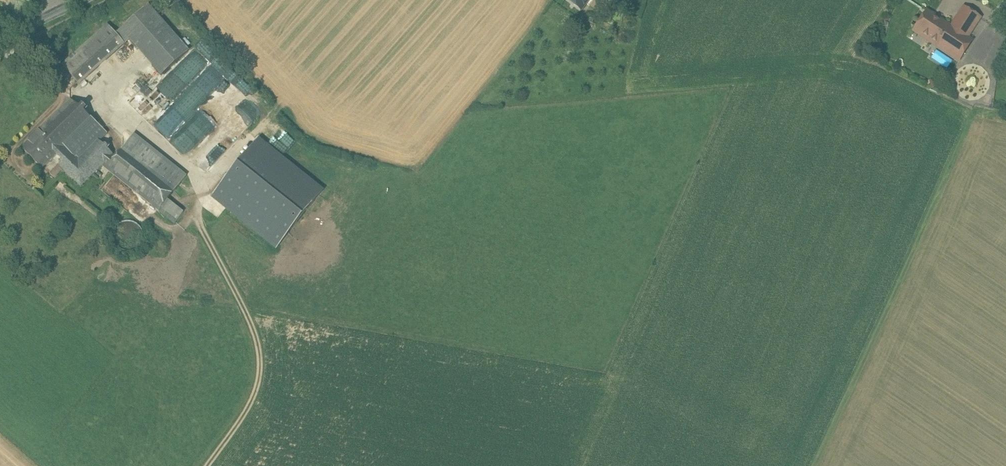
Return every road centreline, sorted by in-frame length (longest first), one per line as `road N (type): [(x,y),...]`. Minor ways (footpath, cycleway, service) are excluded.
road 1 (track): [(207,465),(252,405),(261,365),(245,308),(200,225)]

